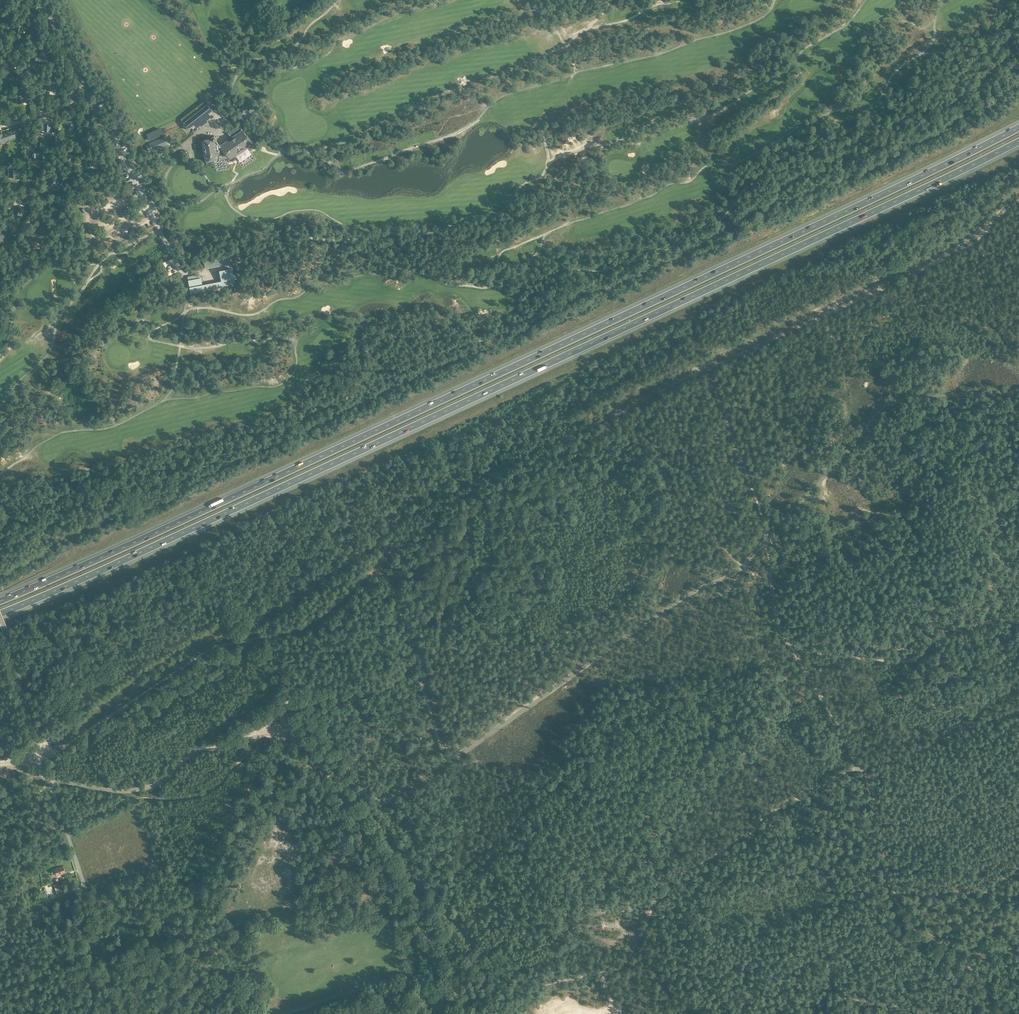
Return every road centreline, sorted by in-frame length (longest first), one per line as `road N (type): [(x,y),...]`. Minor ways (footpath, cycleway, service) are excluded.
road 1 (motorway): [(1018,126),(0,601)]
road 2 (motorway): [(0,614),(1018,143)]
road 3 (unclassified): [(1018,390),(886,405),(734,573),(673,604),(458,756),(360,814)]
road 4 (unclassified): [(360,814),(321,752),(283,737),(200,749),(156,785),(119,791),(50,783)]
road 5 (unclassified): [(50,783),(105,956),(134,1013)]
road 6 (unclassified): [(485,995),(468,939),(360,814)]
road 7 (unclassified): [(274,1013),(409,976),(485,995)]
road 8 (track): [(461,1003),(360,814)]
road 9 (track): [(768,537),(706,370)]
road 10 (unclassified): [(39,768),(0,616)]

